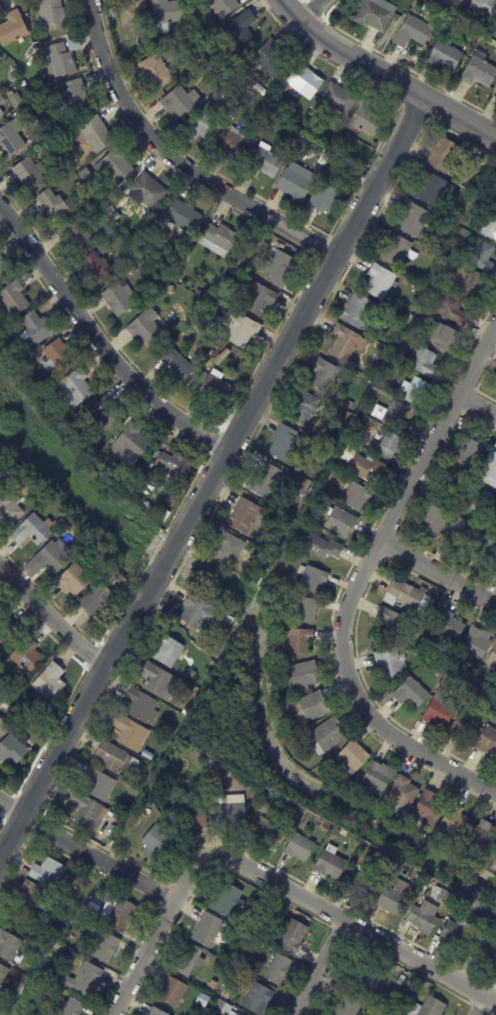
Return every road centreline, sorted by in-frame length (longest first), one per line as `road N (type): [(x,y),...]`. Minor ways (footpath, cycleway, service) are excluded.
road 1 (residential): [(495,322),(359,577),(342,641),(352,687),(374,721),(495,794)]
road 2 (residential): [(112,1014),(192,868),(218,856),(495,1003)]
road 3 (residential): [(423,96),(175,540)]
road 4 (residential): [(90,0),(111,80),(156,145),(206,183),(336,256)]
road 5 (residential): [(0,206),(123,374),(226,450)]
road 6 (residential): [(159,570),(0,854)]
road 7 (tertiary): [(280,0),(321,38),(495,138)]
road 8 (residential): [(0,800),(174,901)]
road 9 (residential): [(0,569),(105,665)]
road 10 (residential): [(378,541),(495,605)]

